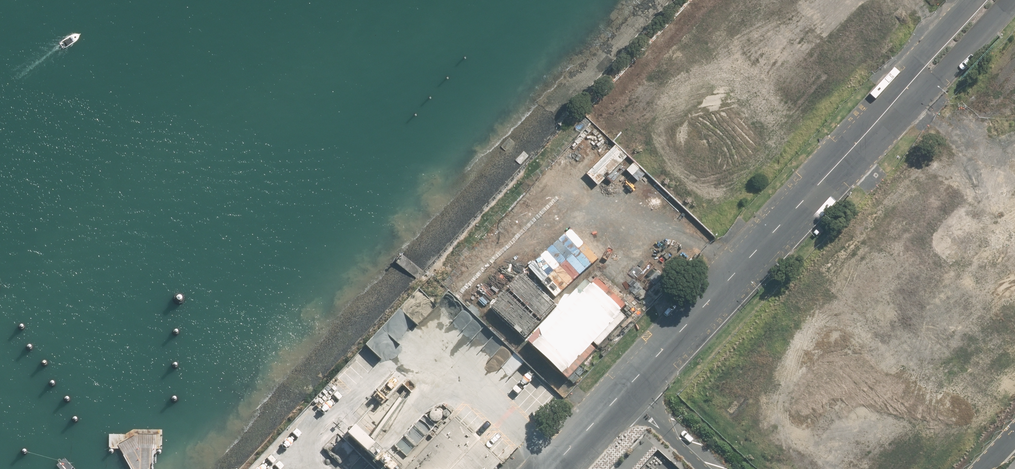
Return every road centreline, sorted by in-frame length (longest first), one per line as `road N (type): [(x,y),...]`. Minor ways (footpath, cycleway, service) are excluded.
road 1 (residential): [(624,390),(906,87)]
road 2 (residential): [(1008,0),(933,82),(906,87)]

